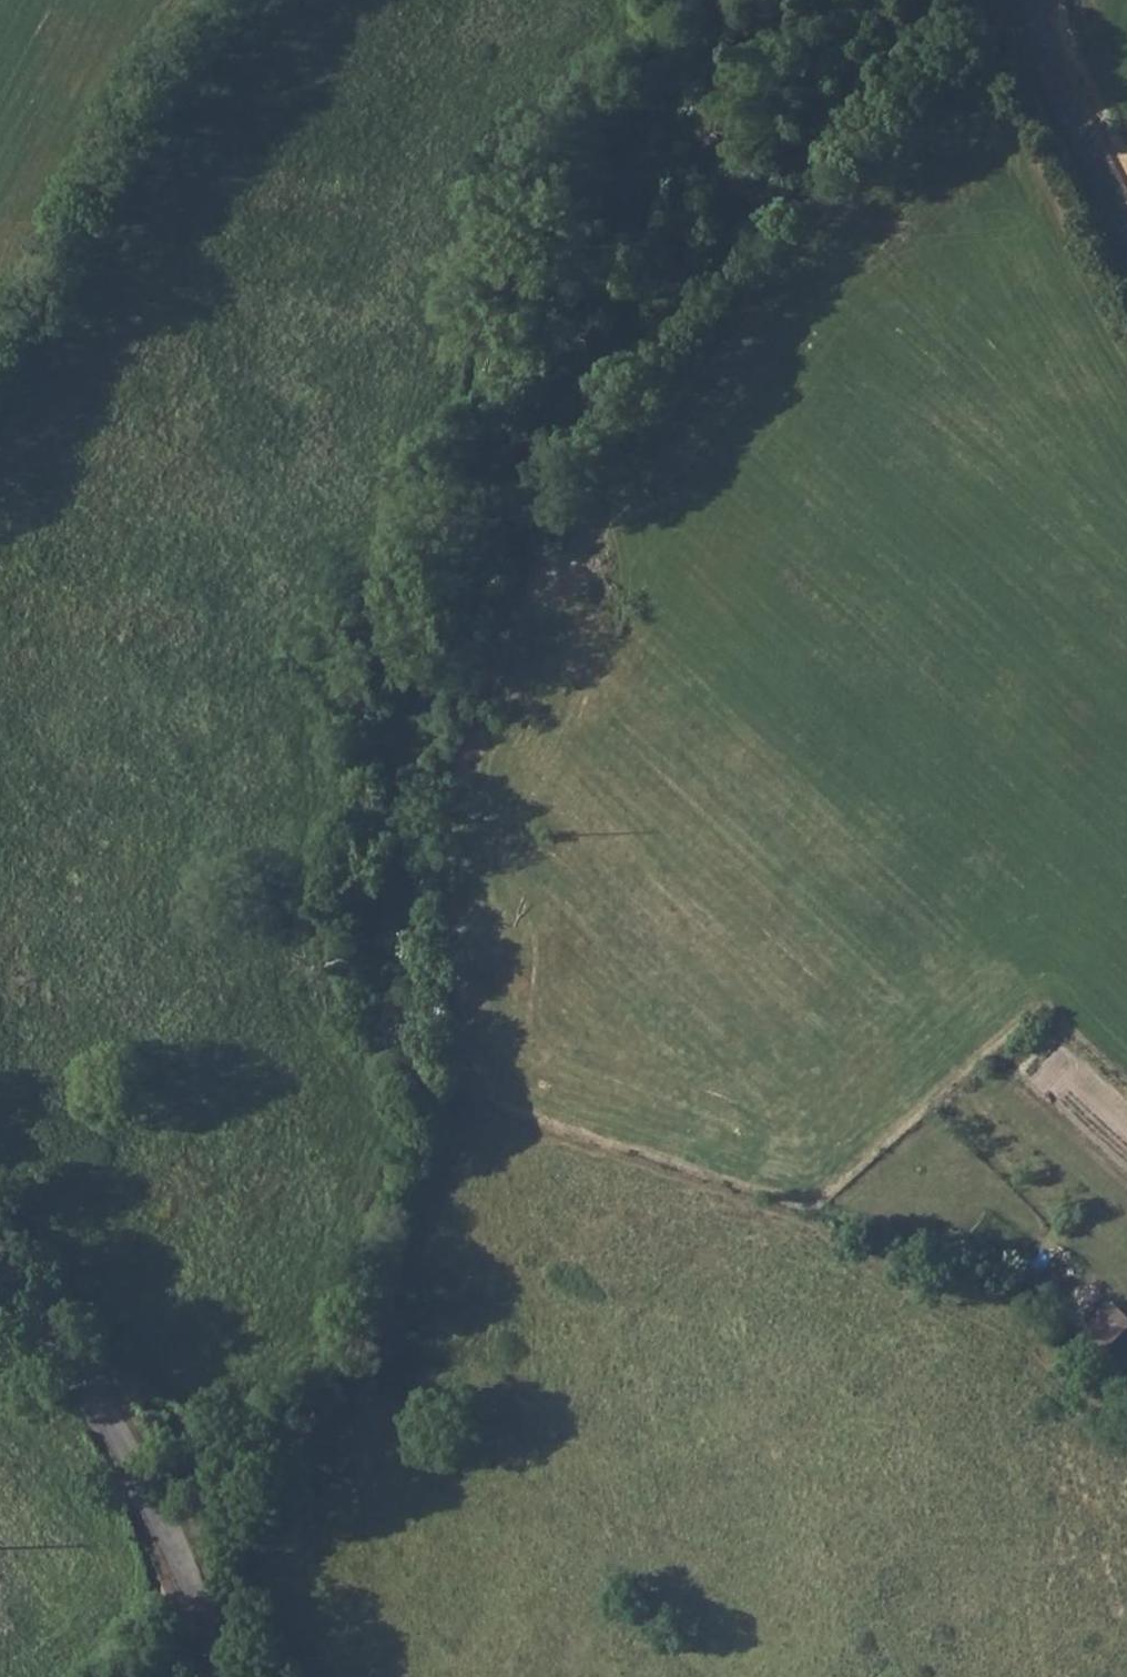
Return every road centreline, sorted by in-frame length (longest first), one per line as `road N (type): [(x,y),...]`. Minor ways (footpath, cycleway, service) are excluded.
road 1 (unclassified): [(0,1258),(136,1469),(230,1676)]
road 2 (unclassified): [(1126,230),(1015,0)]

